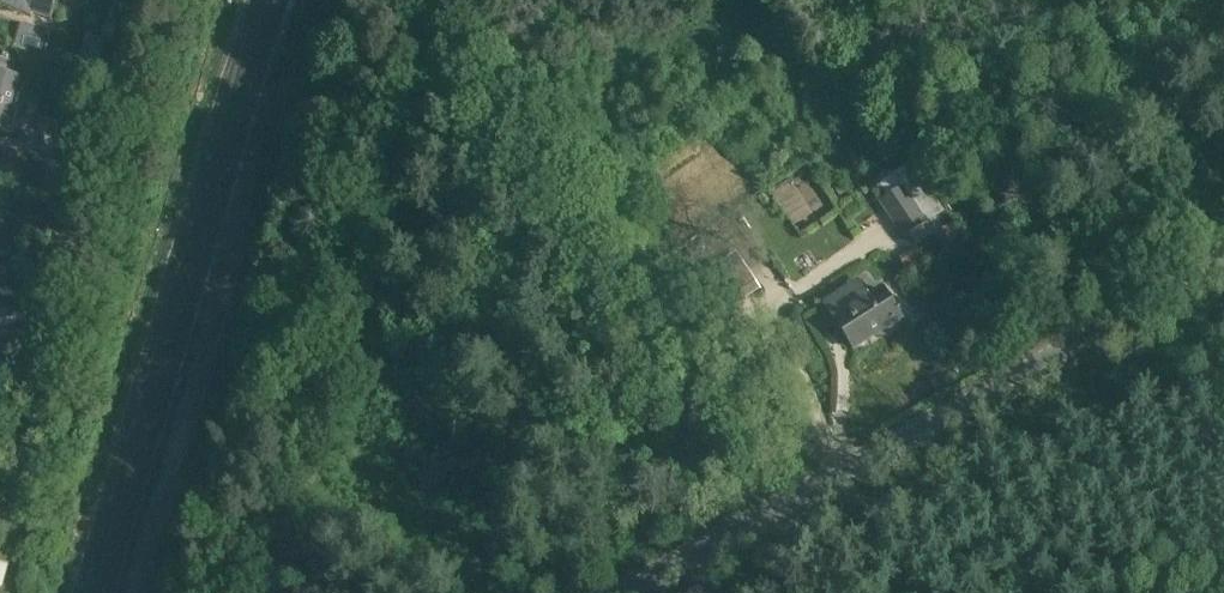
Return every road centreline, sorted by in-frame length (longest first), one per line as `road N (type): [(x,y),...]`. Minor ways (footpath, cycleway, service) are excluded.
road 1 (tertiary): [(619,592),(1223,254)]
road 2 (track): [(275,592),(440,0)]

